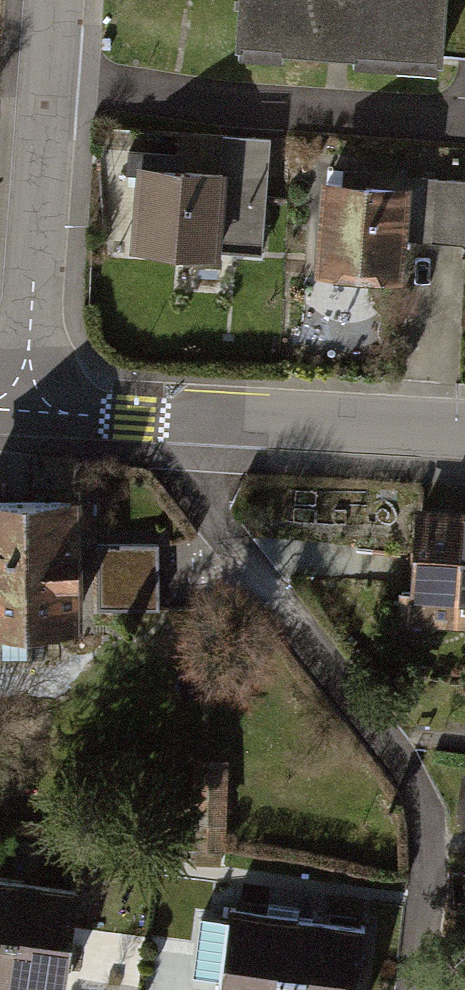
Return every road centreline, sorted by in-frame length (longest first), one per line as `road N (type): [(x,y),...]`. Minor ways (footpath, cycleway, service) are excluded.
road 1 (residential): [(464,430),(22,411)]
road 2 (residential): [(22,411),(48,0)]

